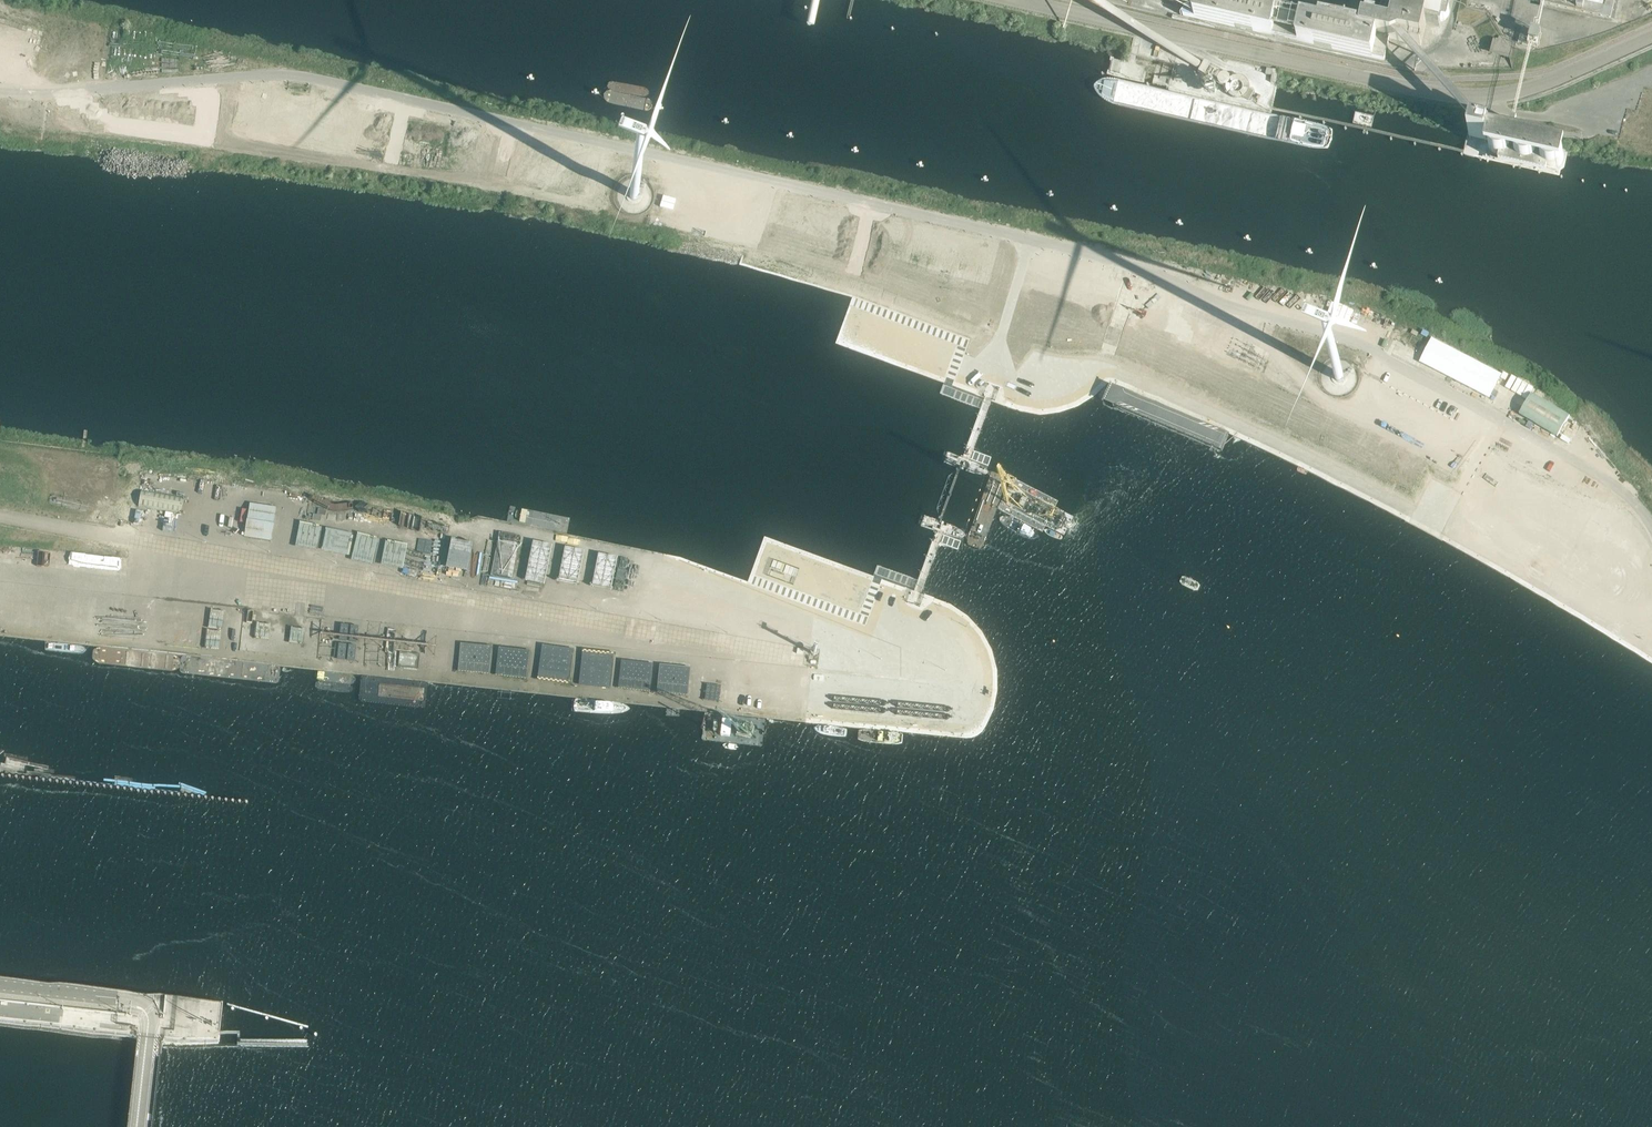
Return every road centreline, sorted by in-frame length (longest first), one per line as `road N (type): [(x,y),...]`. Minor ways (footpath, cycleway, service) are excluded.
road 1 (unclassified): [(1247,314),(1124,258),(315,78),(267,75),(47,93),(0,87)]
road 2 (tertiary): [(1651,37),(1536,88),(1499,97),(1446,94),(1021,0)]
road 3 (unclassified): [(1332,418),(1492,496),(1541,499),(1554,479),(1537,442),(1398,364),(1247,314)]
road 4 (tertiary): [(0,985),(117,998),(152,1011),(142,1126)]
road 5 (unclassified): [(1332,418),(1247,314)]

